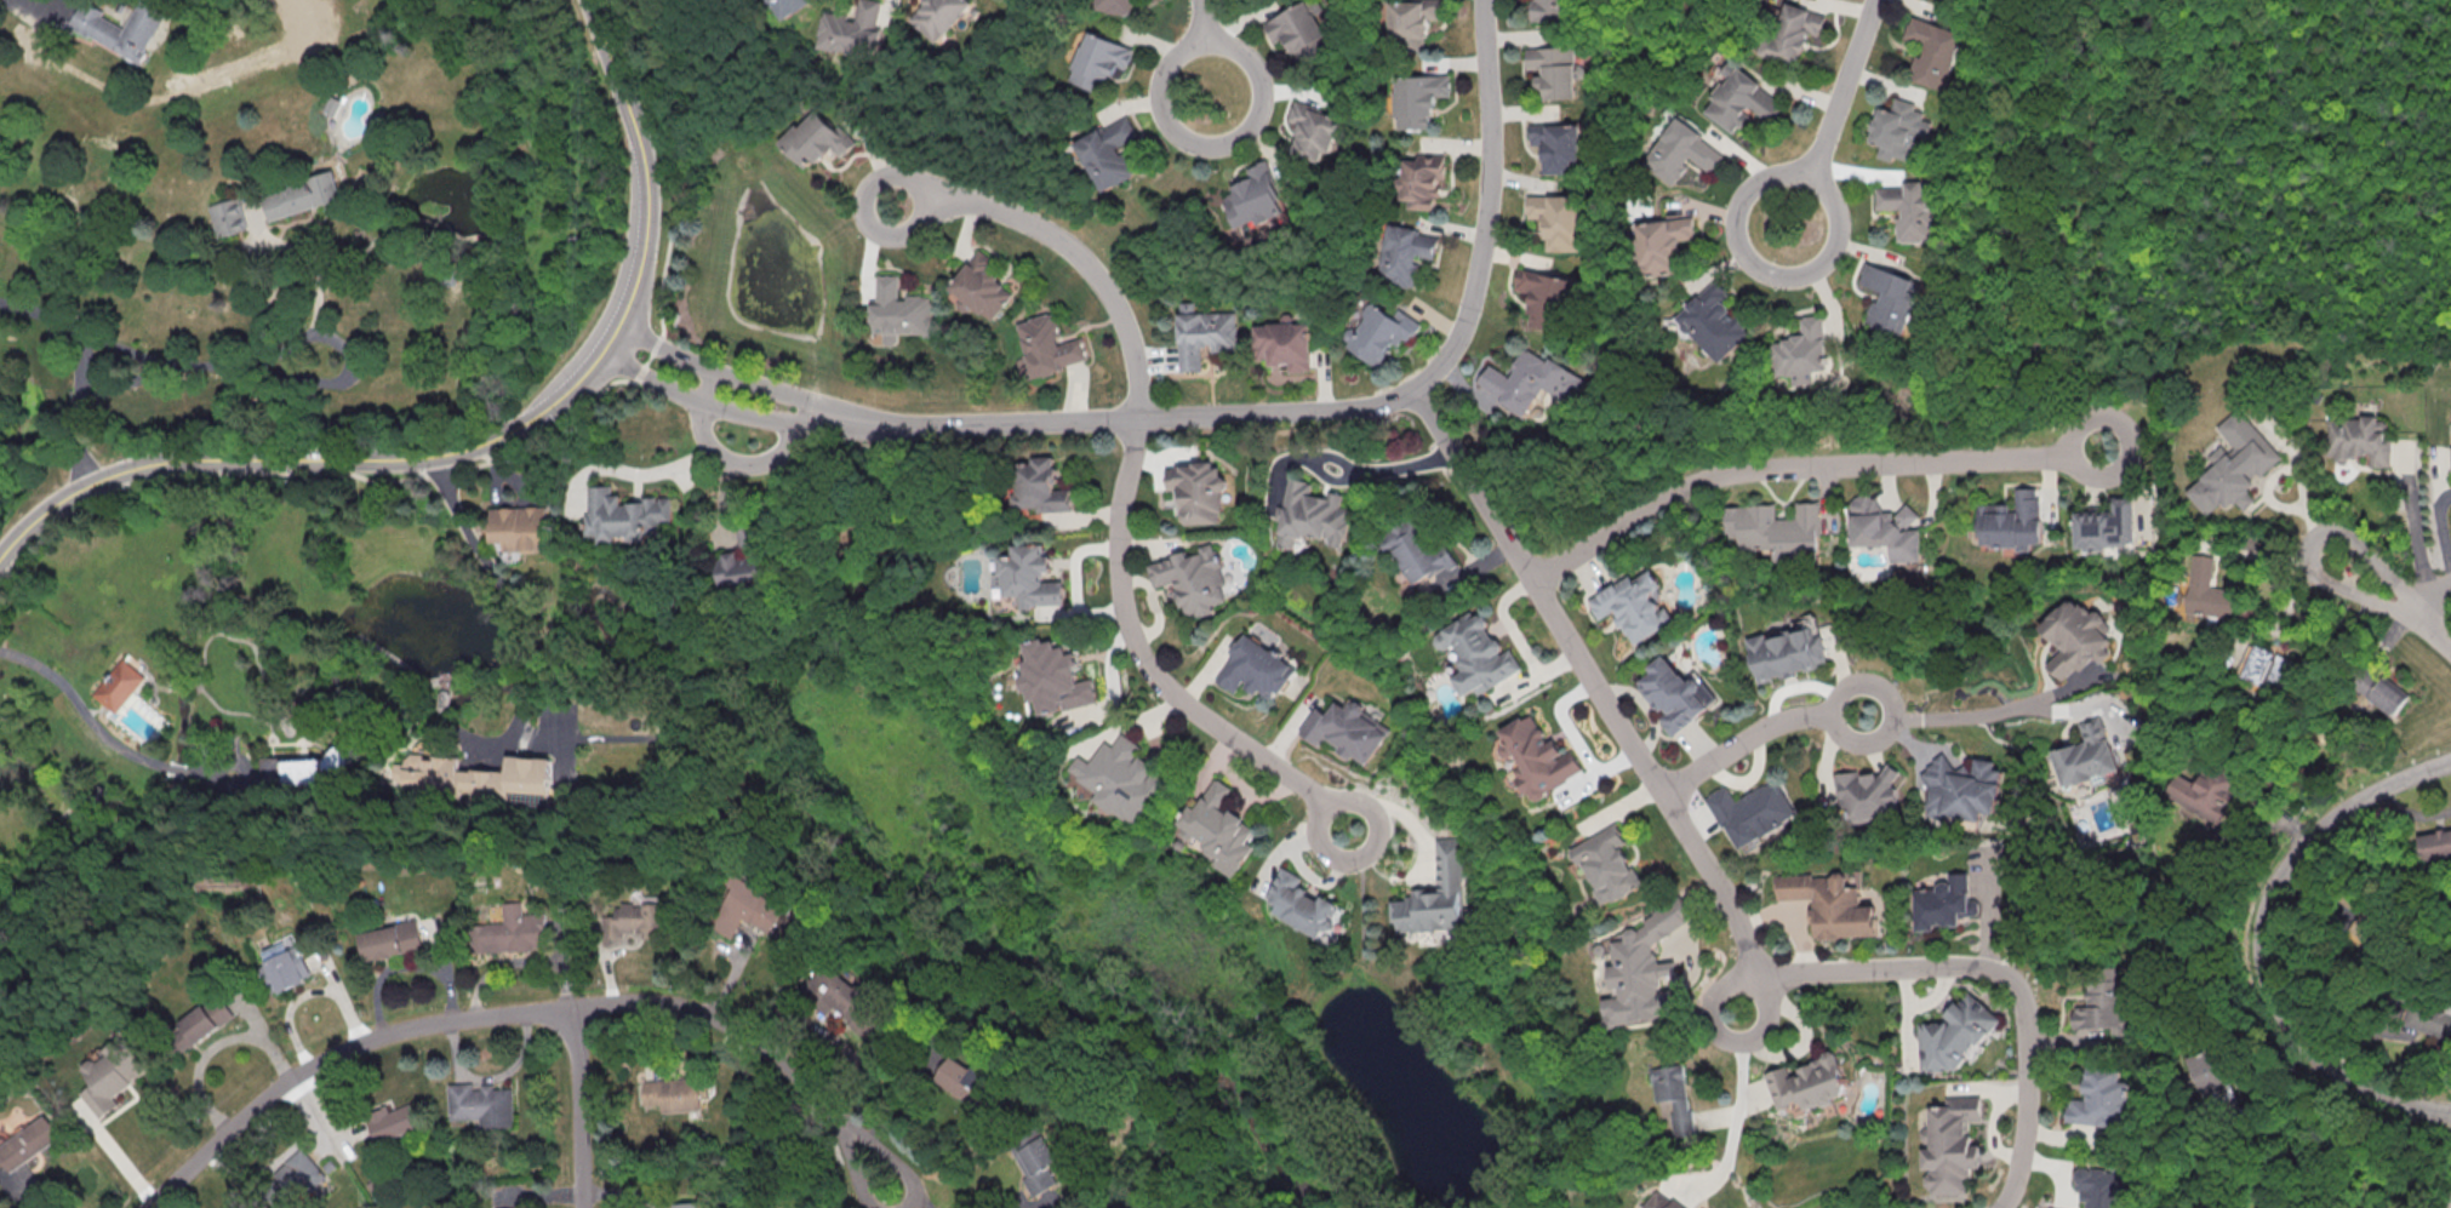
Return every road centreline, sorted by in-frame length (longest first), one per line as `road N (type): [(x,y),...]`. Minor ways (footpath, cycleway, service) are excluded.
road 1 (tertiary): [(0,565),(47,515),(128,469),(185,460),(396,459),(515,429),(564,397),(617,326),(641,261),(645,222),(628,108),(589,0)]
road 2 (residential): [(887,423),(1316,416),(1417,394),(1461,338),(1486,240),(1486,0)]
road 3 (residential): [(1417,394),(1732,908),(1764,972),(1738,1014)]
road 4 (residential): [(1532,580),(1653,503),(1735,470),(2098,448)]
road 5 (residential): [(2450,765),(2330,826),(2283,876),(2268,928),(2272,986),(2296,1029),(2354,1077),(2450,1112)]
road 6 (residential): [(1139,420),(1122,497),(1119,572),(1135,641),(1166,689),(1349,828)]
road 7 (residential): [(576,1008),(458,1019),(378,1040),(305,1072),(213,1143),(148,1207)]
road 8 (residential): [(1764,972),(1975,967),(2016,981),(2027,1012),(2026,1143),(2000,1207)]
road 9 (residential): [(576,1008),(646,1006),(708,1018),(770,1048),(835,1112),(895,1193)]
road 10 (residential): [(1139,420),(1127,328),(1073,248),(1010,216),(938,201),(896,206)]
road 11 (residential): [(1816,159),(1761,182),(1747,197),(1739,240),(1761,271),(1783,279),(1830,256),(1839,216),(1816,159)]
road 12 (residential): [(320,363),(165,367),(0,306)]
road 13 (residential): [(1258,69),(1221,41),(1188,47),(1164,73),(1171,124),(1201,142),(1233,138),(1257,116),(1258,69)]
road 14 (residential): [(601,353),(705,402),(754,416),(887,423)]
road 15 (residential): [(887,423),(719,373),(617,326)]
road 16 (residential): [(2410,608),(2313,577),(2308,543),(2338,533),(2359,540),(2410,608)]
road 17 (residential): [(1666,795),(1739,739),(1798,716),(1856,711)]
road 18 (residential): [(583,1207),(576,1008)]
road 19 (residential): [(1873,0),(1816,159)]
road 20 (residential): [(705,402),(703,431),(730,460),(779,457),(801,423)]
road 21 (residential): [(86,487),(76,426),(90,340)]

